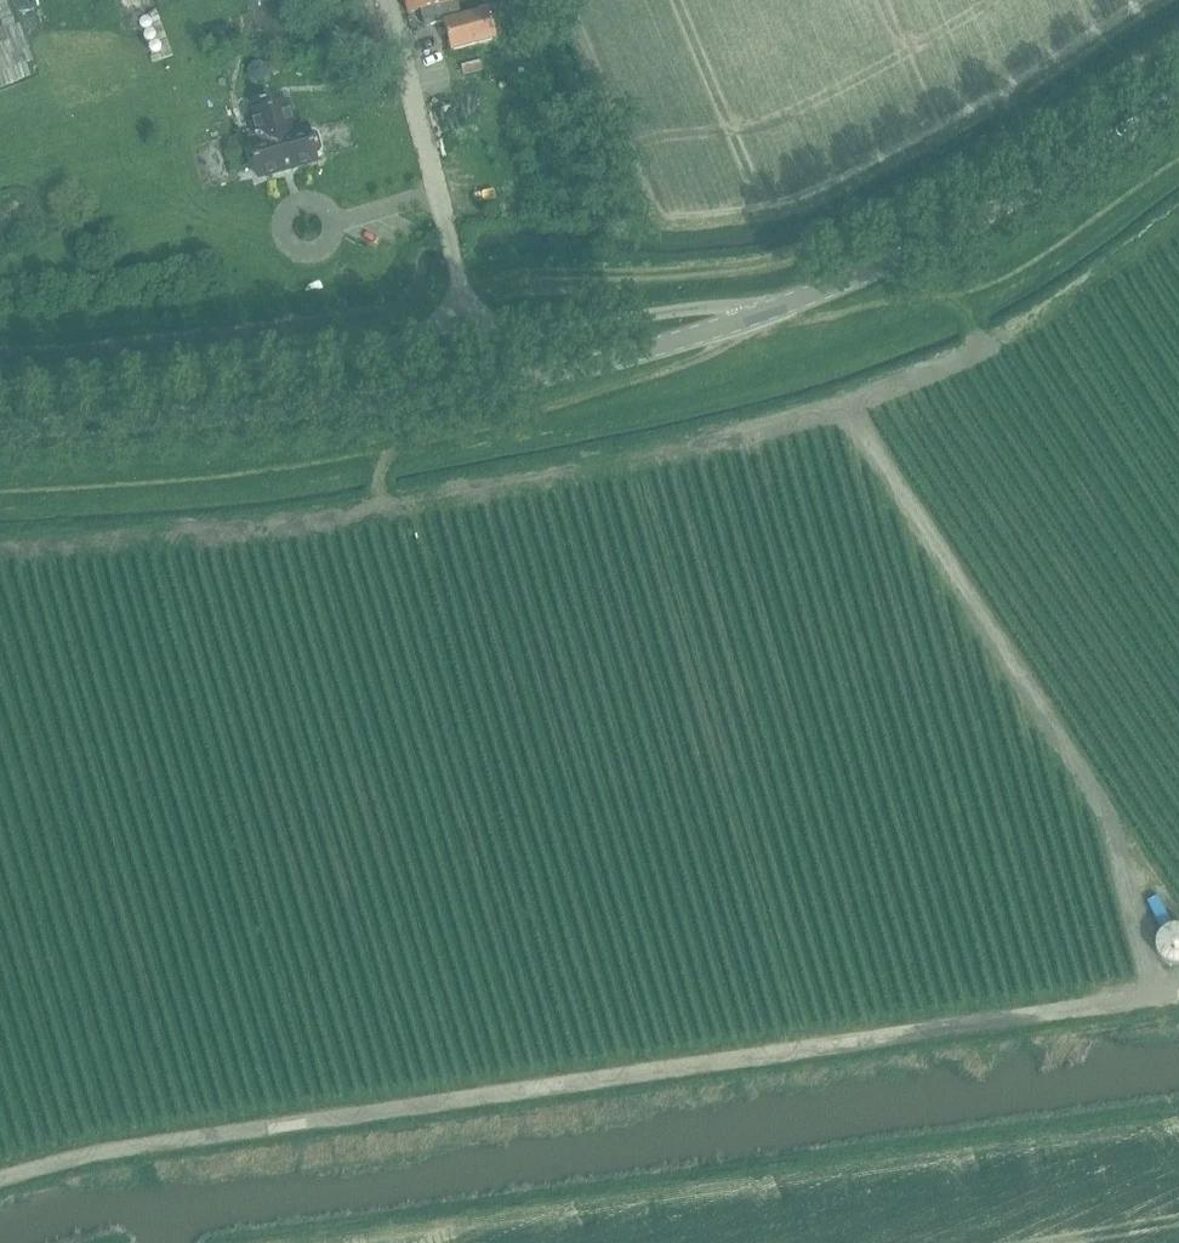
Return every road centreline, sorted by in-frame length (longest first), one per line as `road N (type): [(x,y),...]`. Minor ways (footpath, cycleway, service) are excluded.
road 1 (tertiary): [(0,424),(710,349),(842,297),(1178,91)]
road 2 (track): [(0,1179),(175,1138),(1178,982)]

